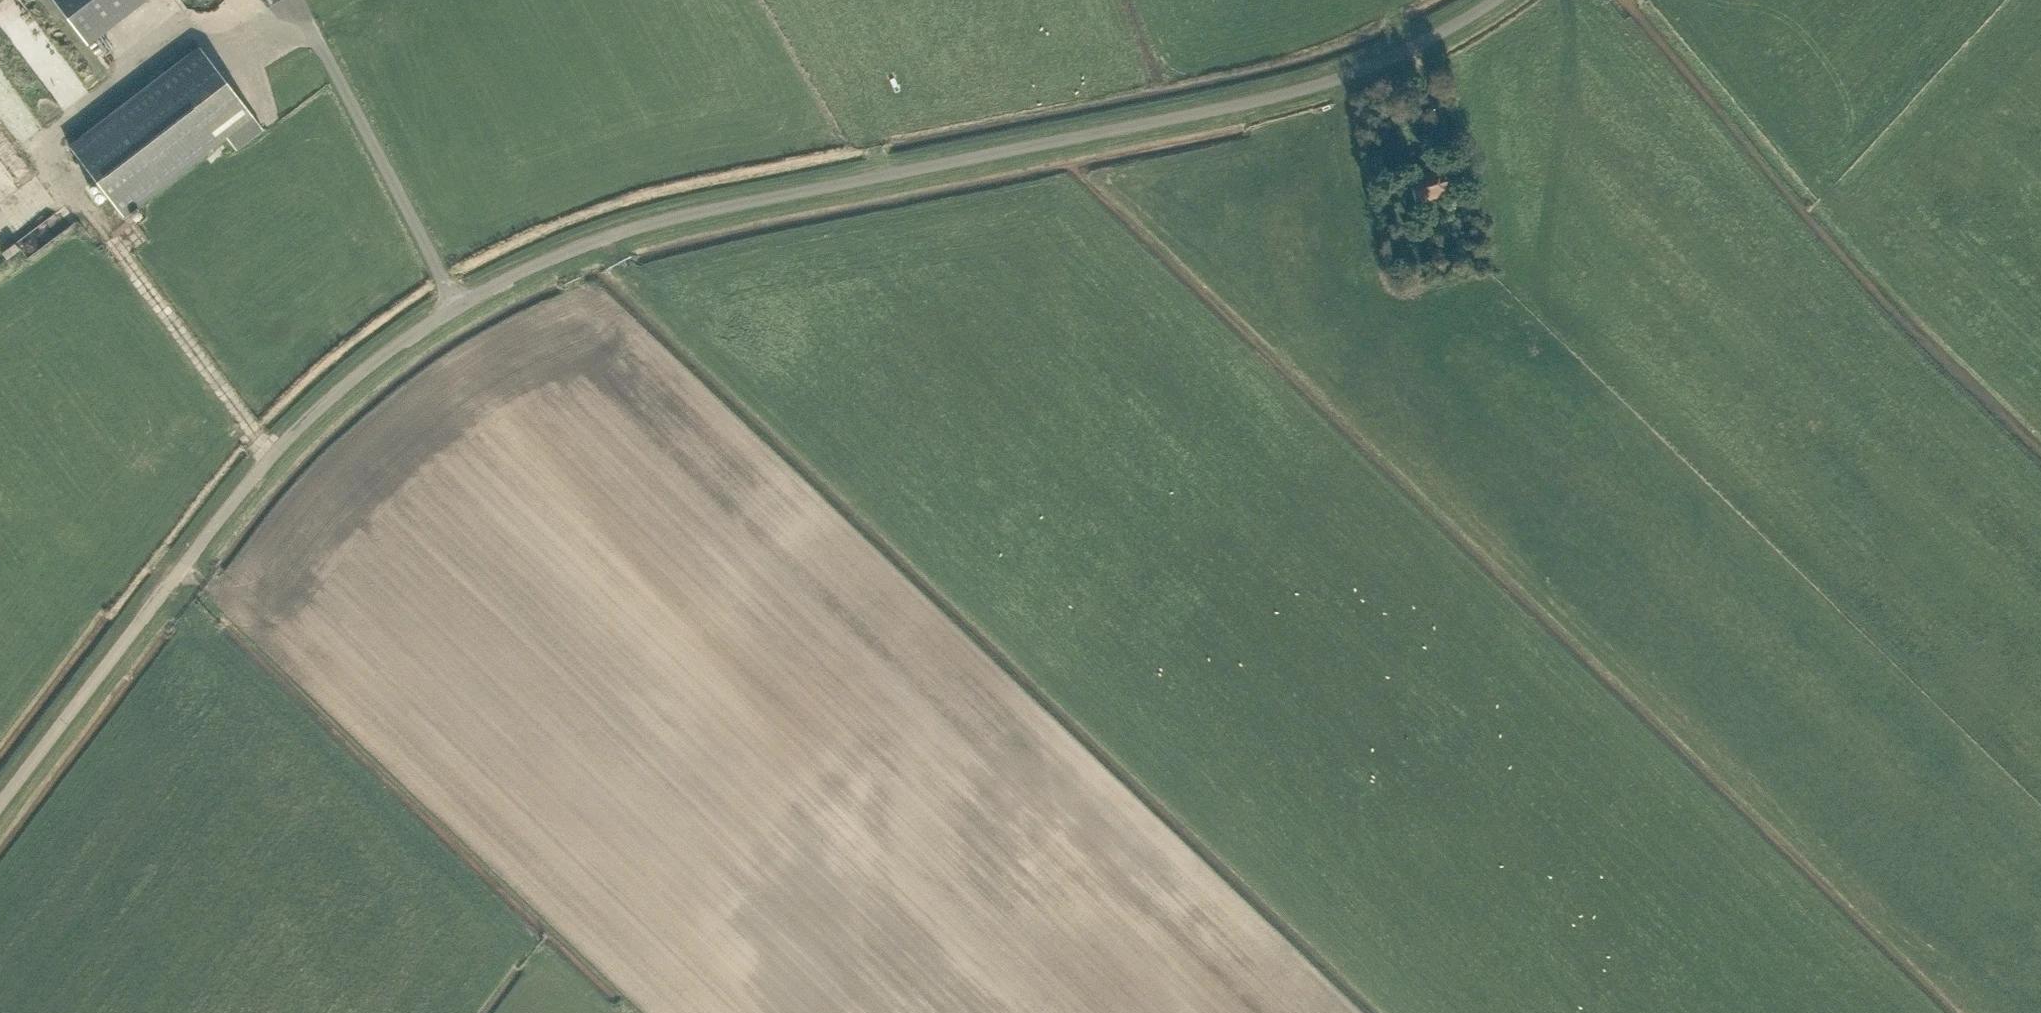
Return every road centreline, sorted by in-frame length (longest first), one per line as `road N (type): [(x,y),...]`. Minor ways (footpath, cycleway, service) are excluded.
road 1 (unclassified): [(0,781),(170,566),(281,444),(357,372),(455,305),(571,250),(704,209),(1340,78),(1493,0)]

